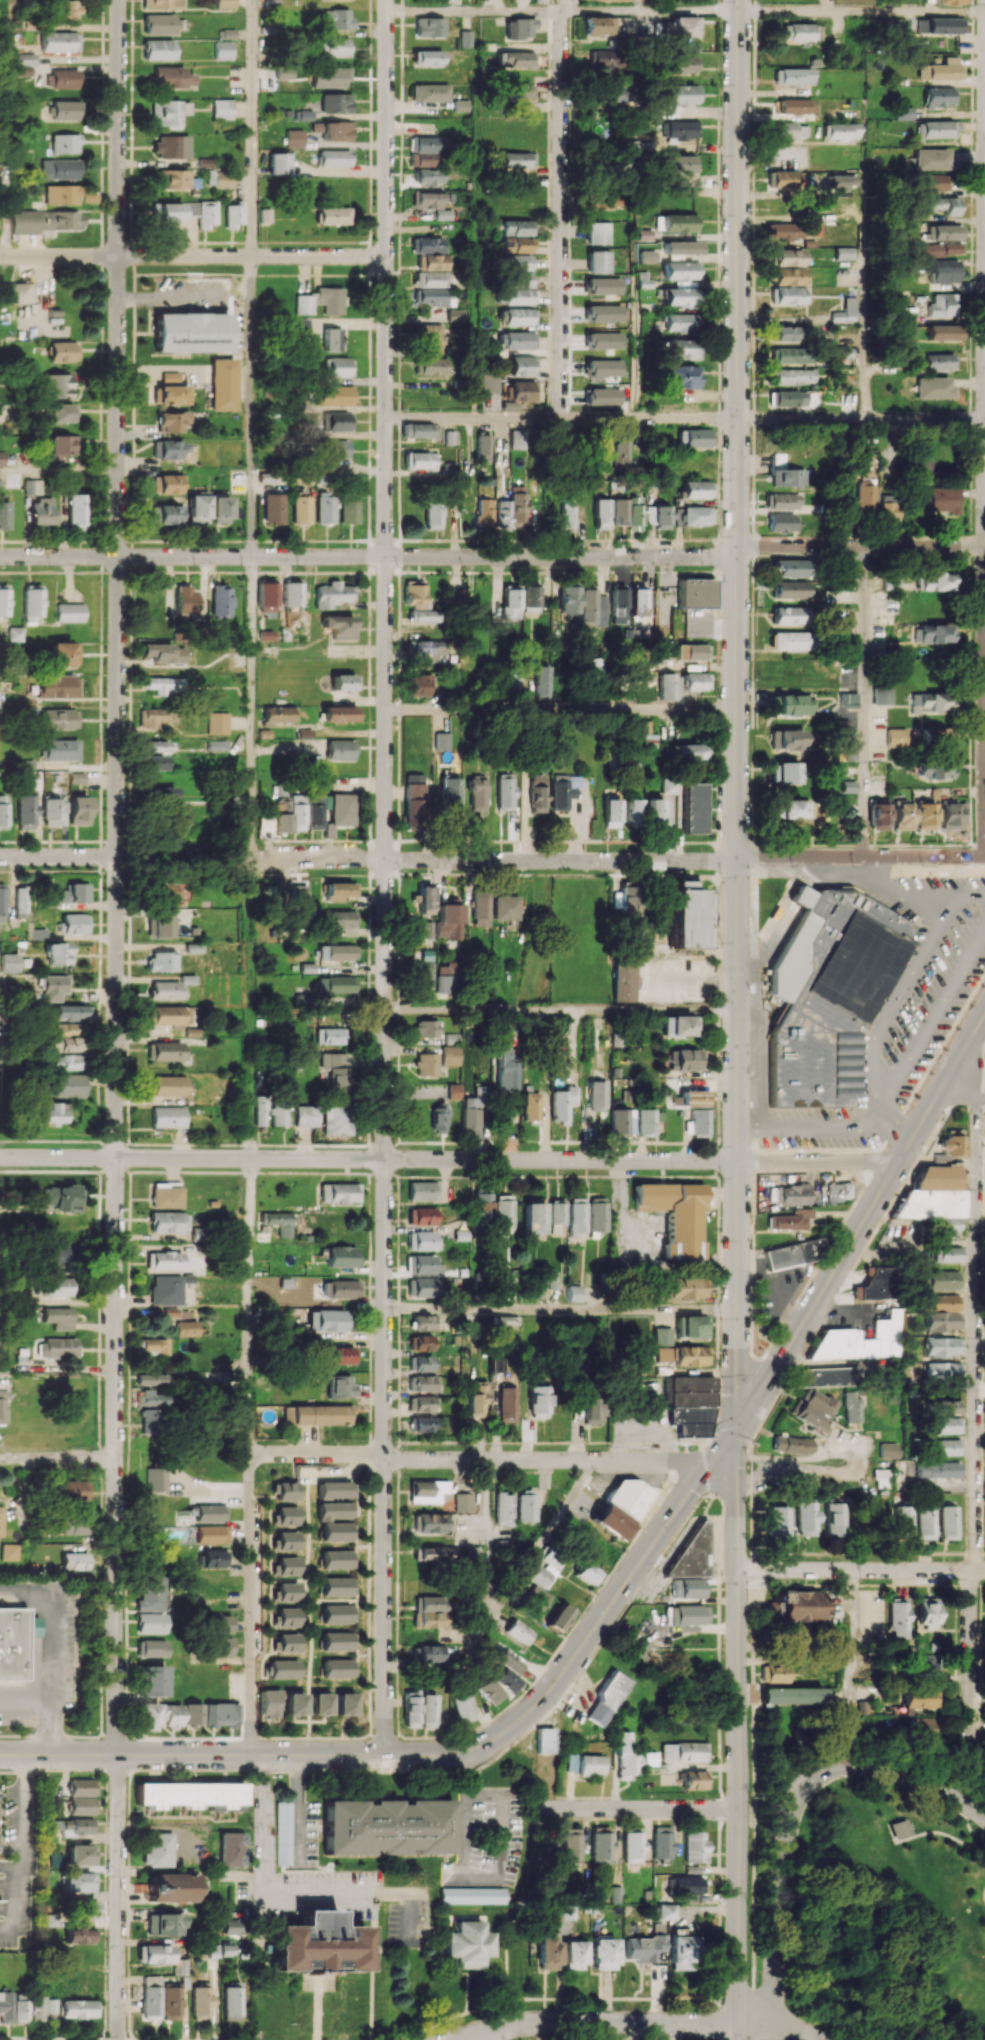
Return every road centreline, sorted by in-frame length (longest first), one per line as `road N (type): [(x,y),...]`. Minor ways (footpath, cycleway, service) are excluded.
road 1 (residential): [(119,0),(117,2039)]
road 2 (residential): [(387,0),(386,1755)]
road 3 (tertiary): [(739,0),(736,1428)]
road 4 (secondary): [(984,1015),(752,1405),(545,1696),(492,1741),(453,1755),(0,1755)]
road 5 (residential): [(738,552),(0,557)]
road 6 (residential): [(737,1161),(0,1157)]
road 7 (tertiary): [(736,1428),(738,2039)]
road 8 (residential): [(984,418),(386,417)]
road 9 (residential): [(737,859),(253,857)]
road 10 (residential): [(977,1098),(973,1570)]
road 11 (residential): [(708,1464),(251,1455)]
road 12 (residential): [(984,1816),(948,1785),(878,1762),(856,1762),(814,1782),(792,1820),(768,2024)]
road 13 (residential): [(566,0),(561,418)]
road 14 (residential): [(386,256),(0,256)]
road 15 (residential): [(591,1461),(471,1654),(451,1665),(386,1666)]
road 16 (residential): [(768,2024),(536,2021),(461,2039)]
road 17 (residential): [(251,1455),(253,1754)]
road 18 (residential): [(984,856),(737,859)]
road 19 (residential): [(984,1570),(737,1570)]
road 20 (residential): [(984,545),(738,552)]
road 21 (residential): [(738,1808),(544,1808)]
road 22 (residential): [(973,1570),(971,1746)]
road 23 (residential): [(900,1161),(737,1161)]
road 24 (residential): [(496,1610),(488,1459)]

